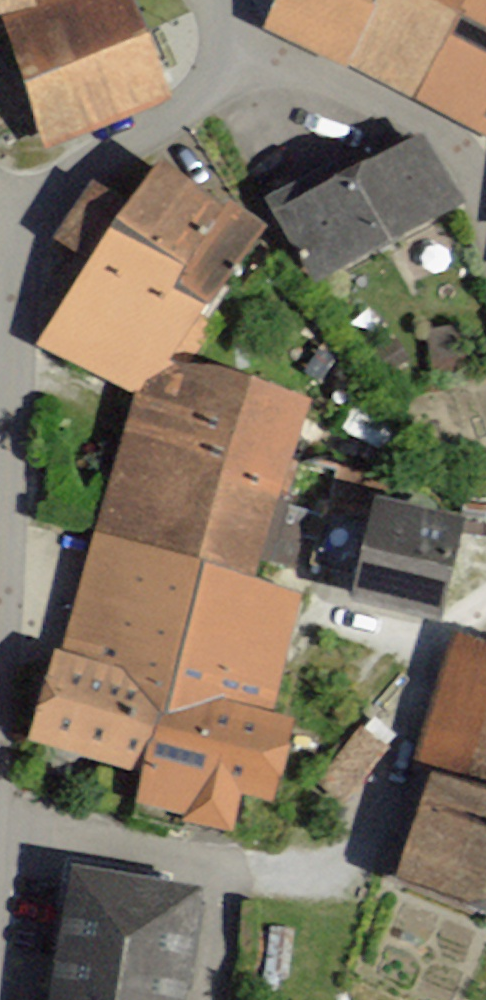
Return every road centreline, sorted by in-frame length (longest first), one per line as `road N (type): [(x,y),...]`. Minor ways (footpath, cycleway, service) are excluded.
road 1 (residential): [(235,63),(429,139),(462,190),(485,264)]
road 2 (residential): [(5,249),(87,172),(235,63)]

